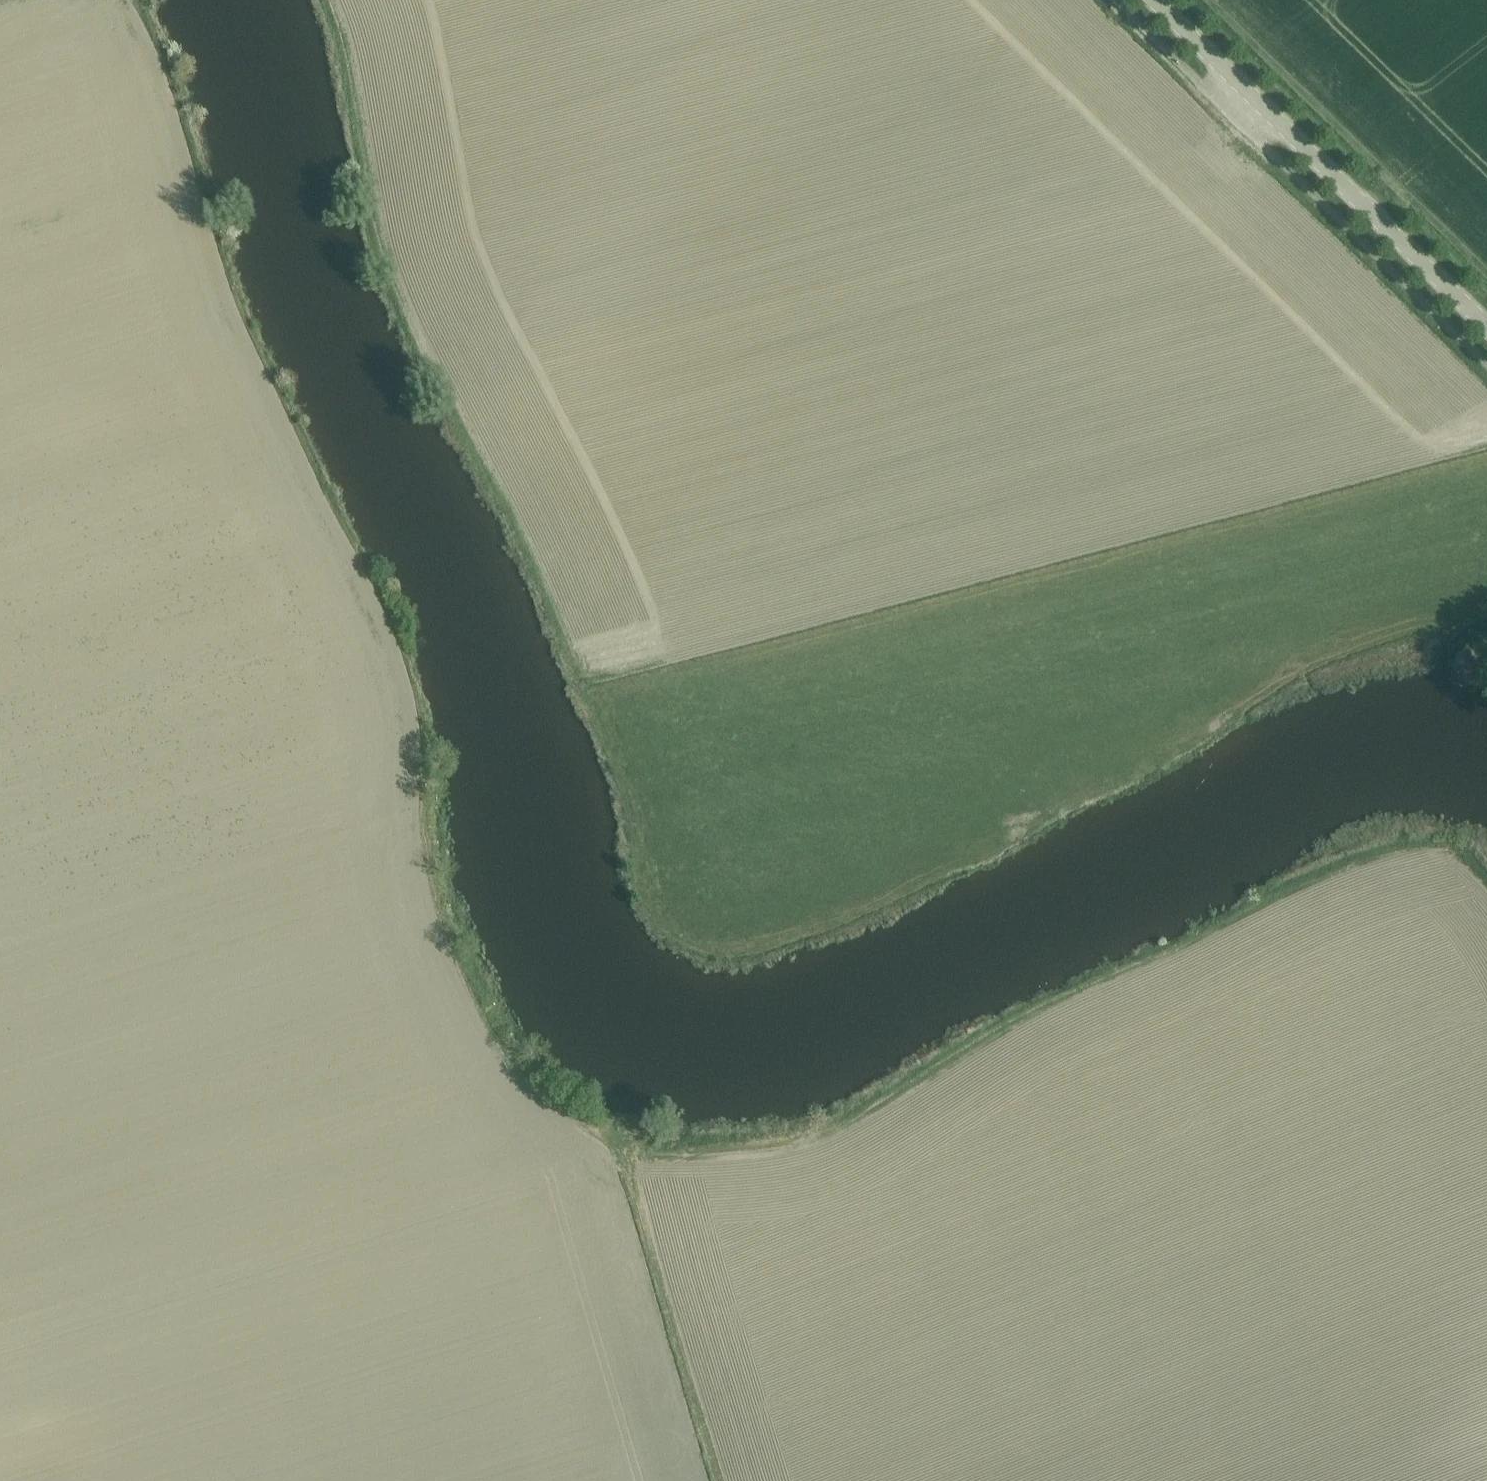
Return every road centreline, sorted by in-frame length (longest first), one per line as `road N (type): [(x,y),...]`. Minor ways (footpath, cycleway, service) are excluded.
road 1 (tertiary): [(1486,329),(1152,0)]

